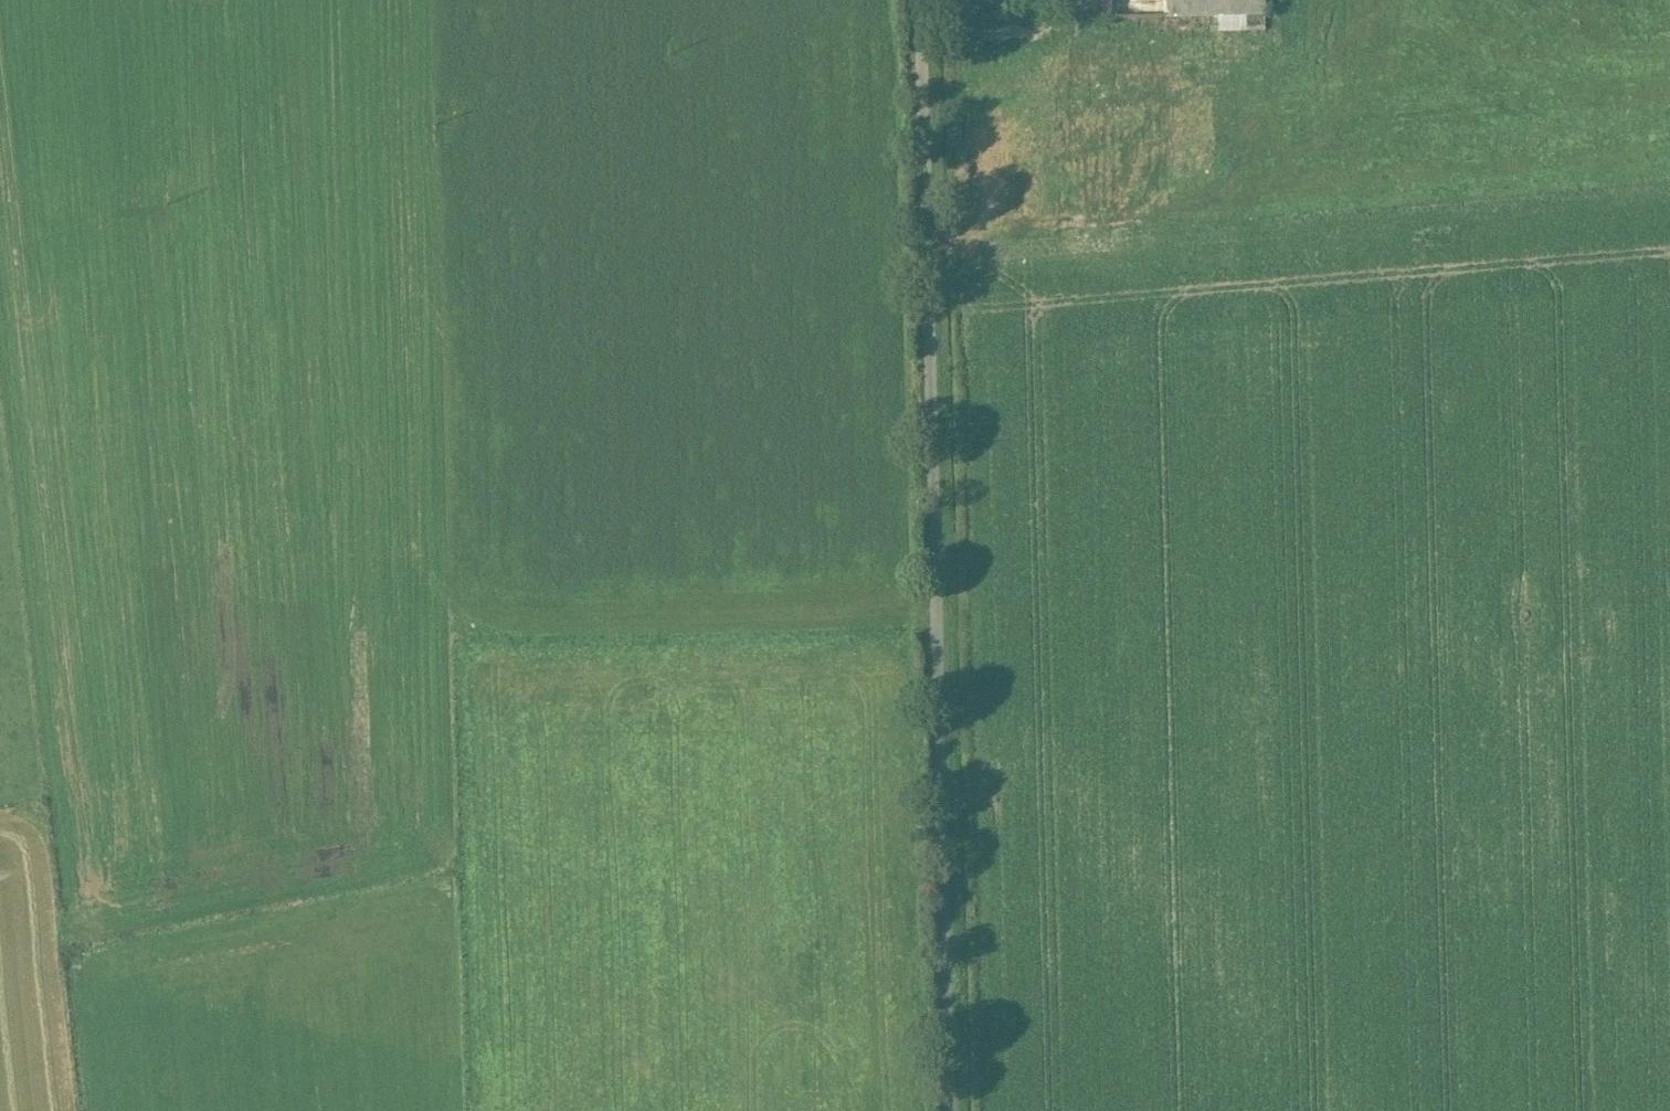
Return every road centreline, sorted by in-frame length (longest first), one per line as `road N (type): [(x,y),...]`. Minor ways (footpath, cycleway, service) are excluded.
road 1 (unclassified): [(952,1110),(924,0)]

